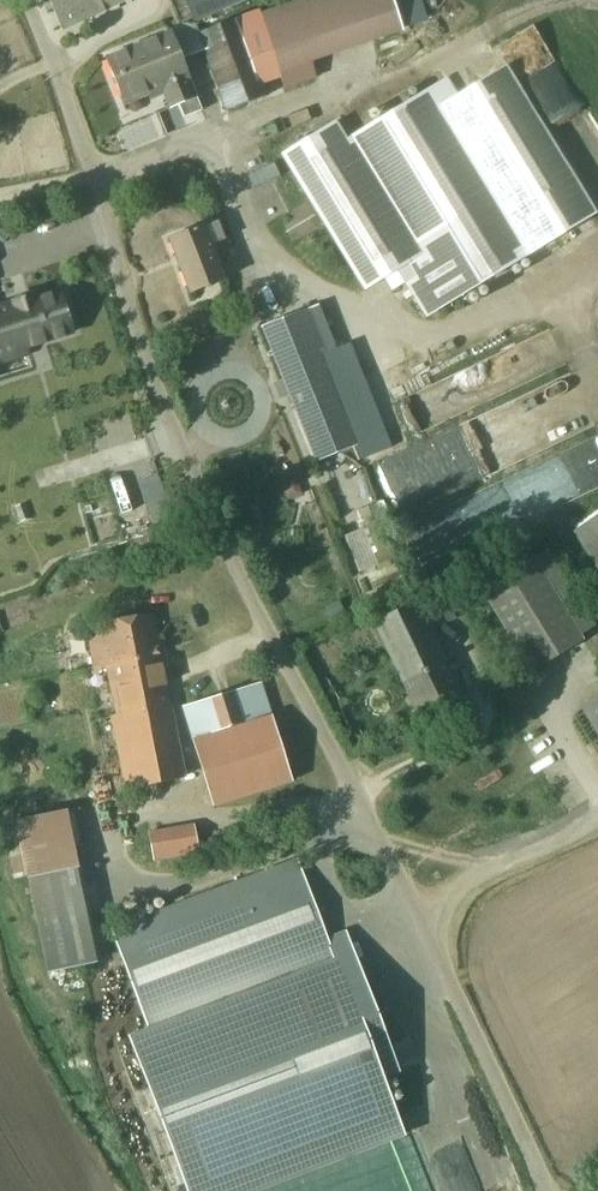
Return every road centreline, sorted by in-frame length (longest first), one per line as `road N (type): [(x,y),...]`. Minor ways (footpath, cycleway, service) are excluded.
road 1 (unclassified): [(547,1190),(380,836),(253,609),(182,453),(27,0)]
road 2 (track): [(157,1190),(104,1071),(106,921),(125,890)]
road 3 (track): [(467,55),(542,7),(573,0)]

